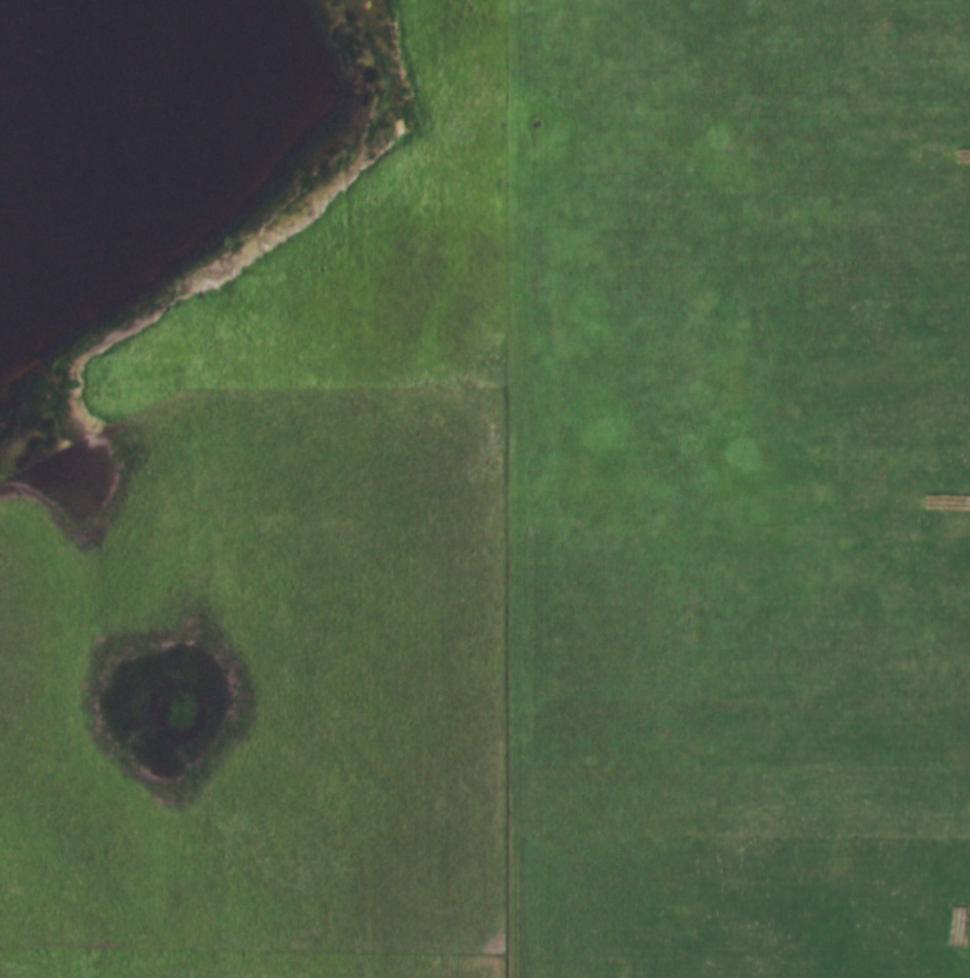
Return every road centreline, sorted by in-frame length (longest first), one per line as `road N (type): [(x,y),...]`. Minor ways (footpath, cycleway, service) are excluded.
road 1 (track): [(512,0),(514,977)]

